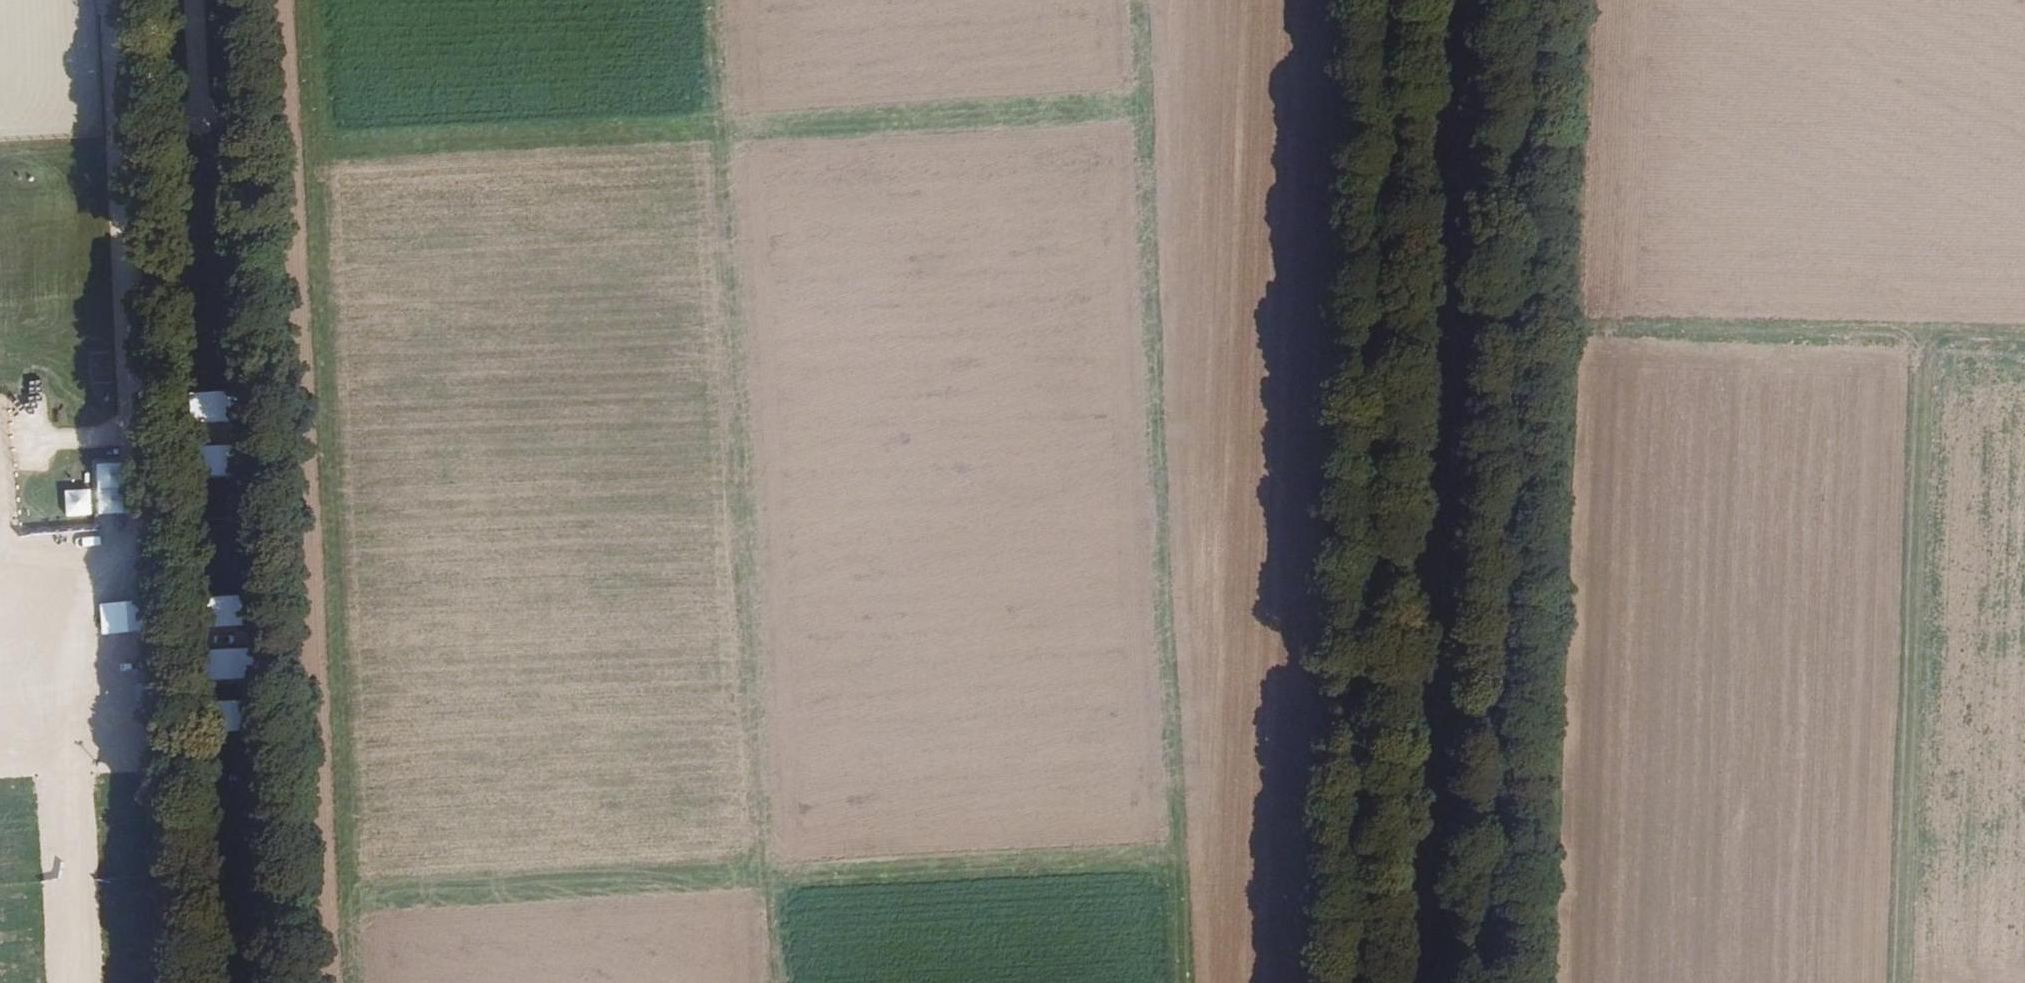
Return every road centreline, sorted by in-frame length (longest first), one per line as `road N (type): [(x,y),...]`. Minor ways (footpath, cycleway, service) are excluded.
road 1 (track): [(198,0),(242,982)]
road 2 (track): [(1457,0),(1429,982)]

